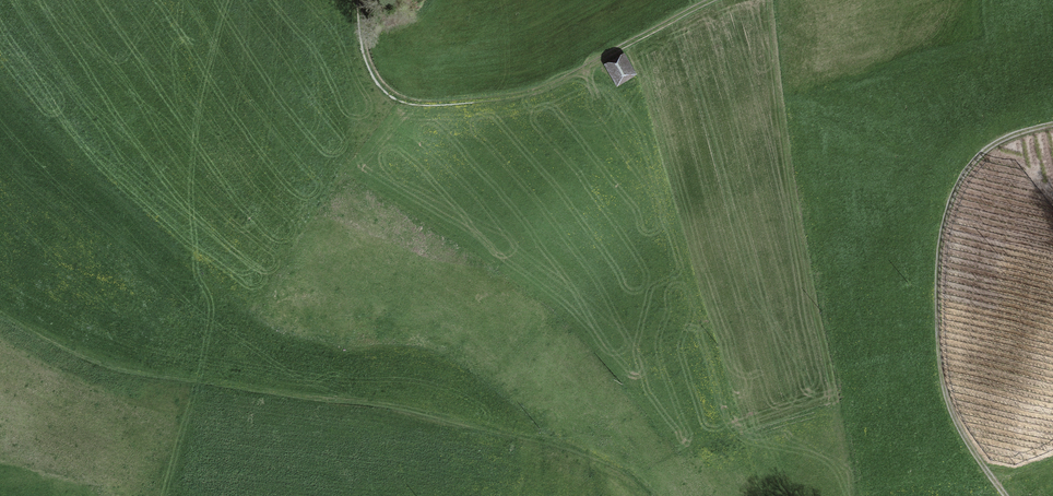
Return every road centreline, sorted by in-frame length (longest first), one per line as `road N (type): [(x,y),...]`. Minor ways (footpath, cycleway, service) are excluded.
road 1 (track): [(657,495),(628,469),(571,443),(372,403),(129,374),(0,314)]
road 2 (track): [(360,0),(367,56),(381,84),(401,99),(434,103),(532,91),(713,0)]
road 3 (track): [(1009,495),(967,434),(946,383),(944,241),(955,194),(973,164),(1006,138),(1052,125)]

